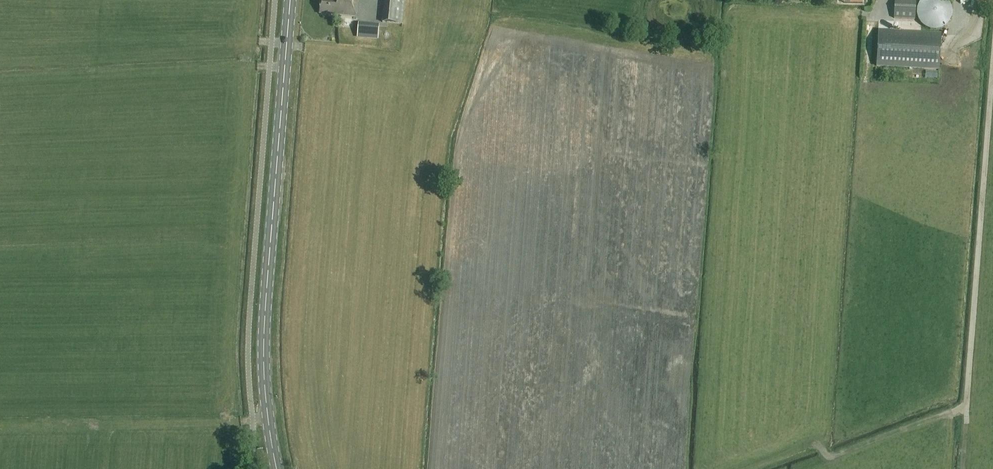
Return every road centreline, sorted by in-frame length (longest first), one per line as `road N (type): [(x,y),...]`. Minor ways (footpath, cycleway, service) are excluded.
road 1 (secondary): [(275,468),(263,369),(290,0)]

